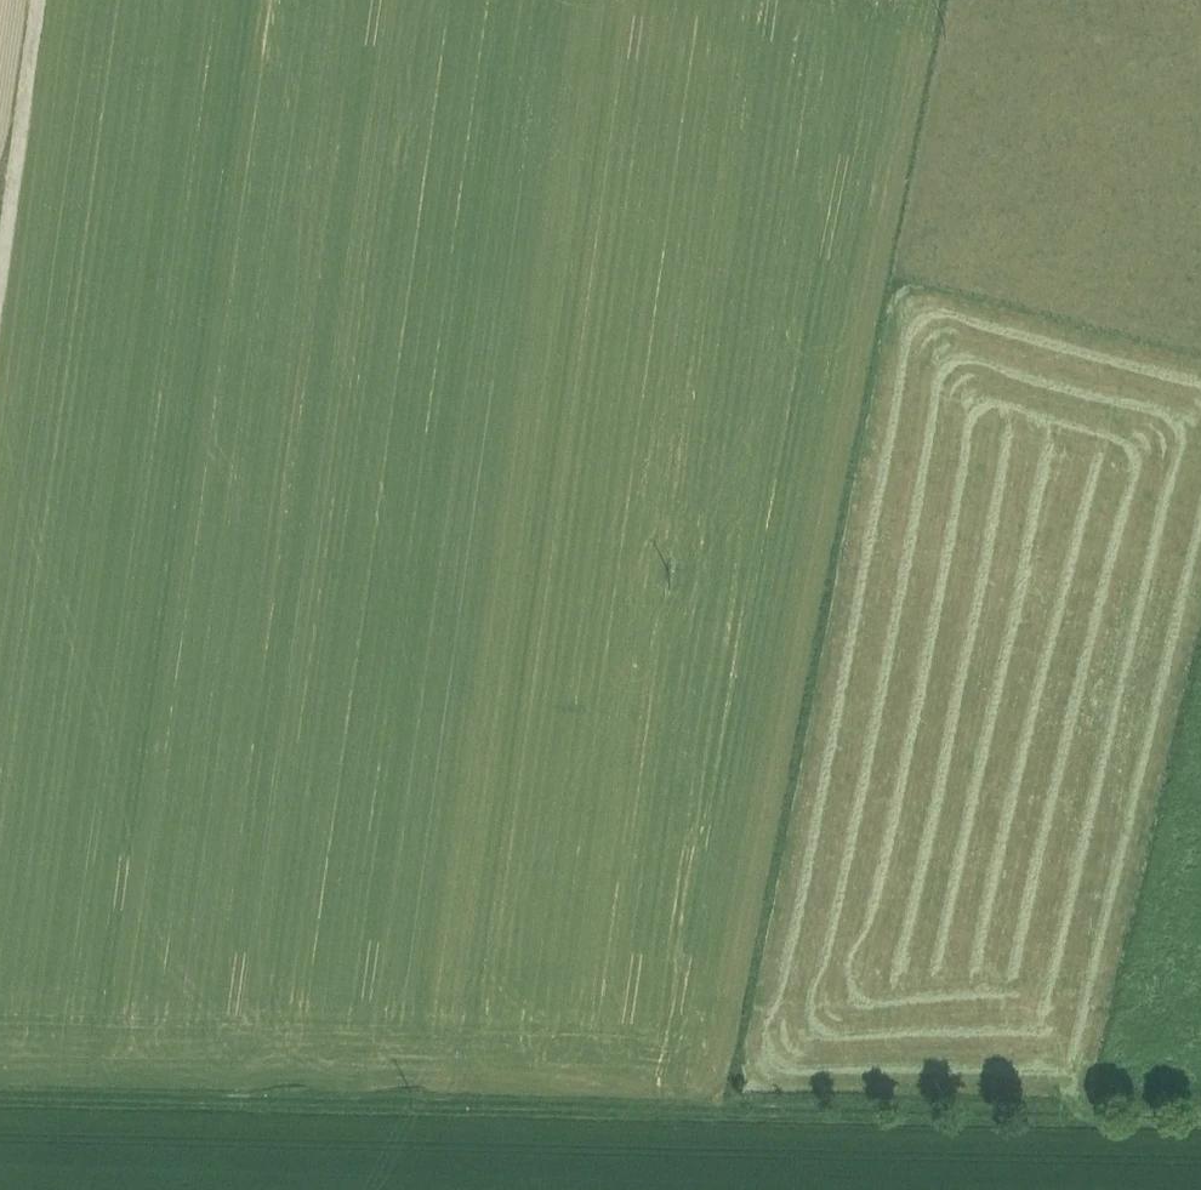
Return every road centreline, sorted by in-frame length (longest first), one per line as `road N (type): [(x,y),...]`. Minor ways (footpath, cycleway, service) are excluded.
road 1 (track): [(0,1102),(1200,1119)]
road 2 (track): [(0,309),(46,0)]

